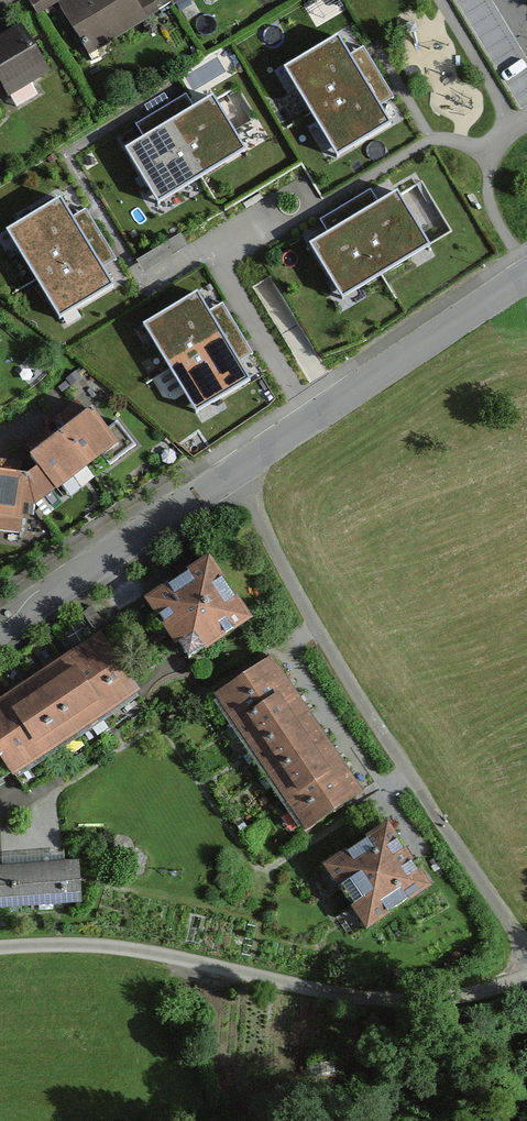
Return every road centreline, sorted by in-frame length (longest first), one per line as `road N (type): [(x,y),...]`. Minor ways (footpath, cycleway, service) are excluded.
road 1 (residential): [(235,470),(315,627),(523,943),(519,983)]
road 2 (residential): [(0,946),(80,942),(323,989),(447,1003),(519,983)]
road 3 (residential): [(235,470),(526,273)]
road 4 (residential): [(0,626),(235,470)]

